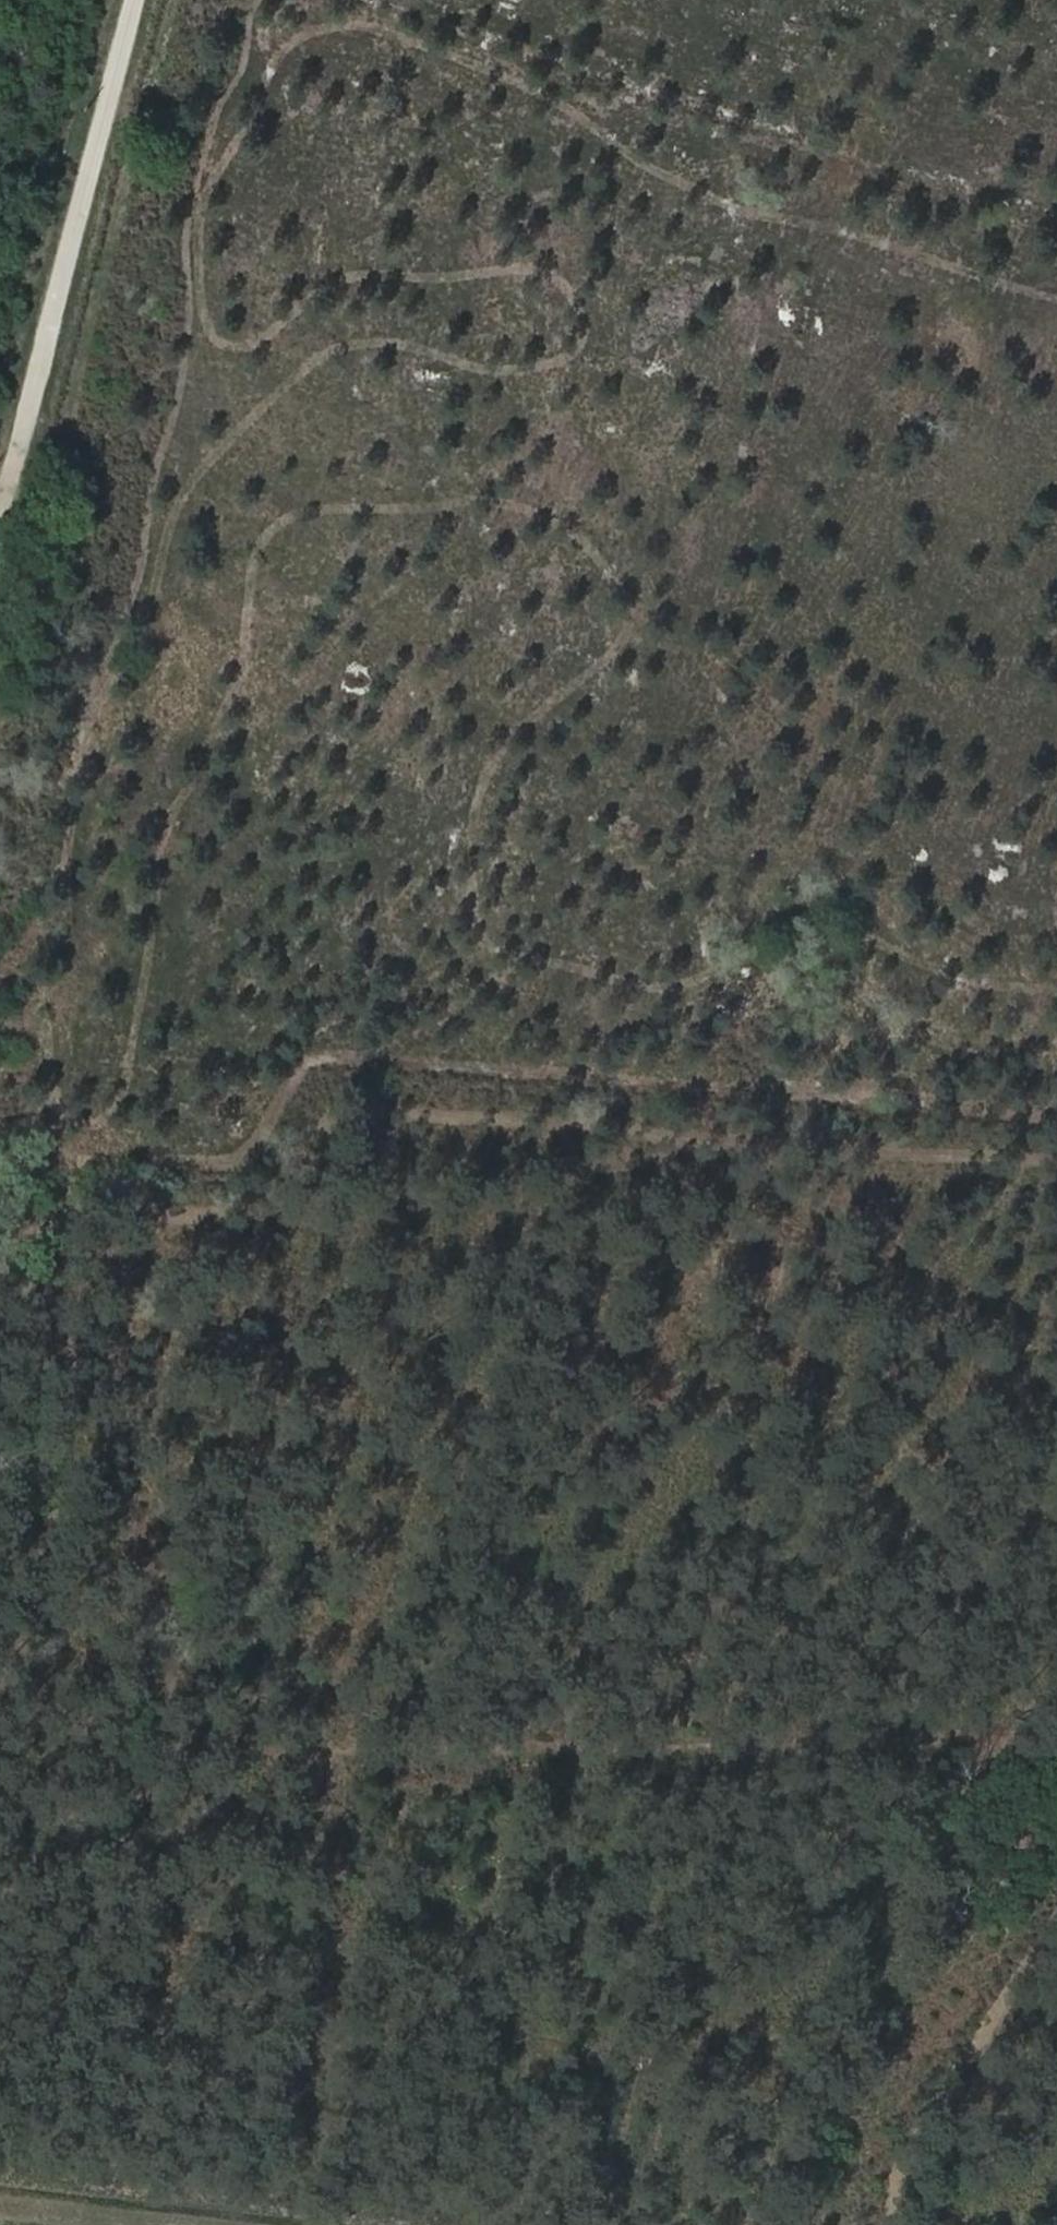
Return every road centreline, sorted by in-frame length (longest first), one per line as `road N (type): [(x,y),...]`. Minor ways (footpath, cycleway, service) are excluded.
road 1 (track): [(0,518),(139,0)]
road 2 (track): [(0,2203),(190,2224)]

